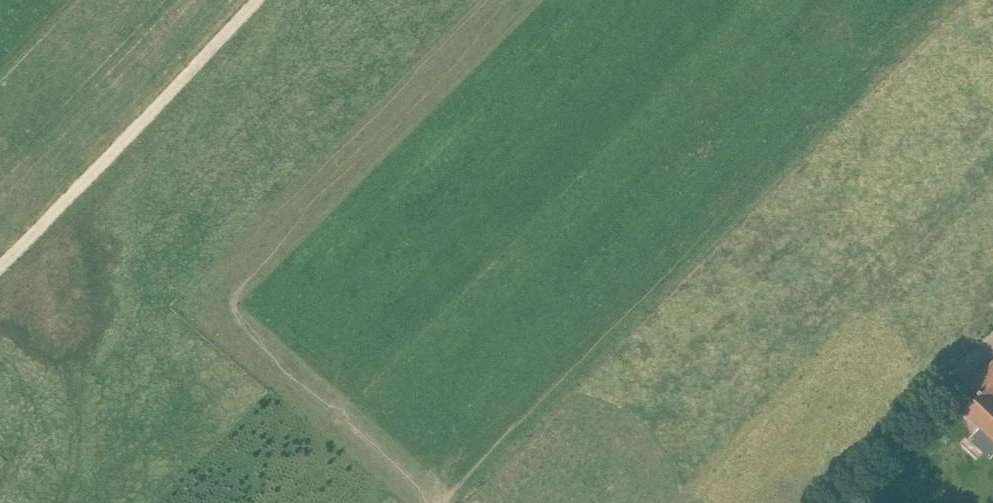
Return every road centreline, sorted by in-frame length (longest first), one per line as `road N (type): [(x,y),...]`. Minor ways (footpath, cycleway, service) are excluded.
road 1 (unclassified): [(0,269),(253,0)]

